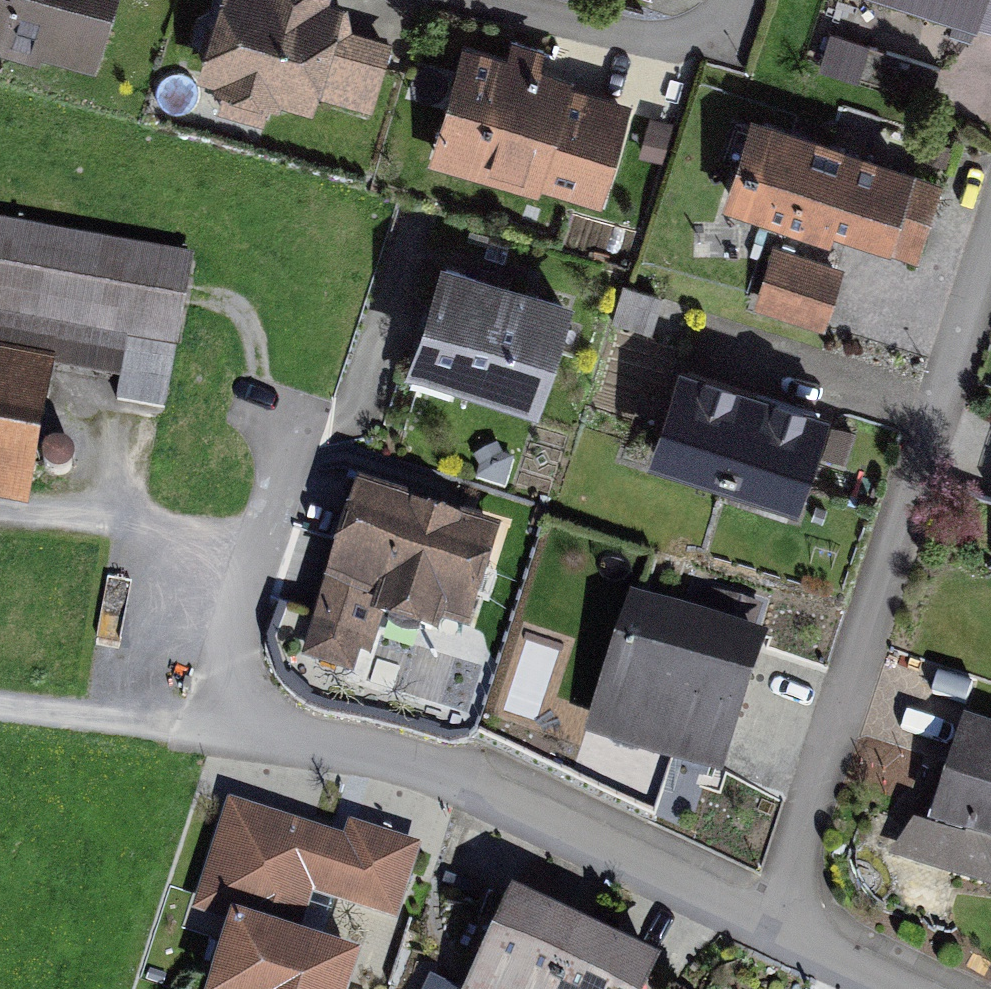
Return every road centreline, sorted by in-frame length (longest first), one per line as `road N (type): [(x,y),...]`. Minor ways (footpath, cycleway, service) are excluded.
road 1 (residential): [(758,925),(474,781),(215,711),(297,429),(355,419),(413,227)]
road 2 (residential): [(758,925),(990,267)]
road 3 (residential): [(737,0),(704,38),(662,42),(466,0)]
road 4 (track): [(215,711),(52,715),(0,708)]
road 5 (residential): [(899,988),(758,925)]

